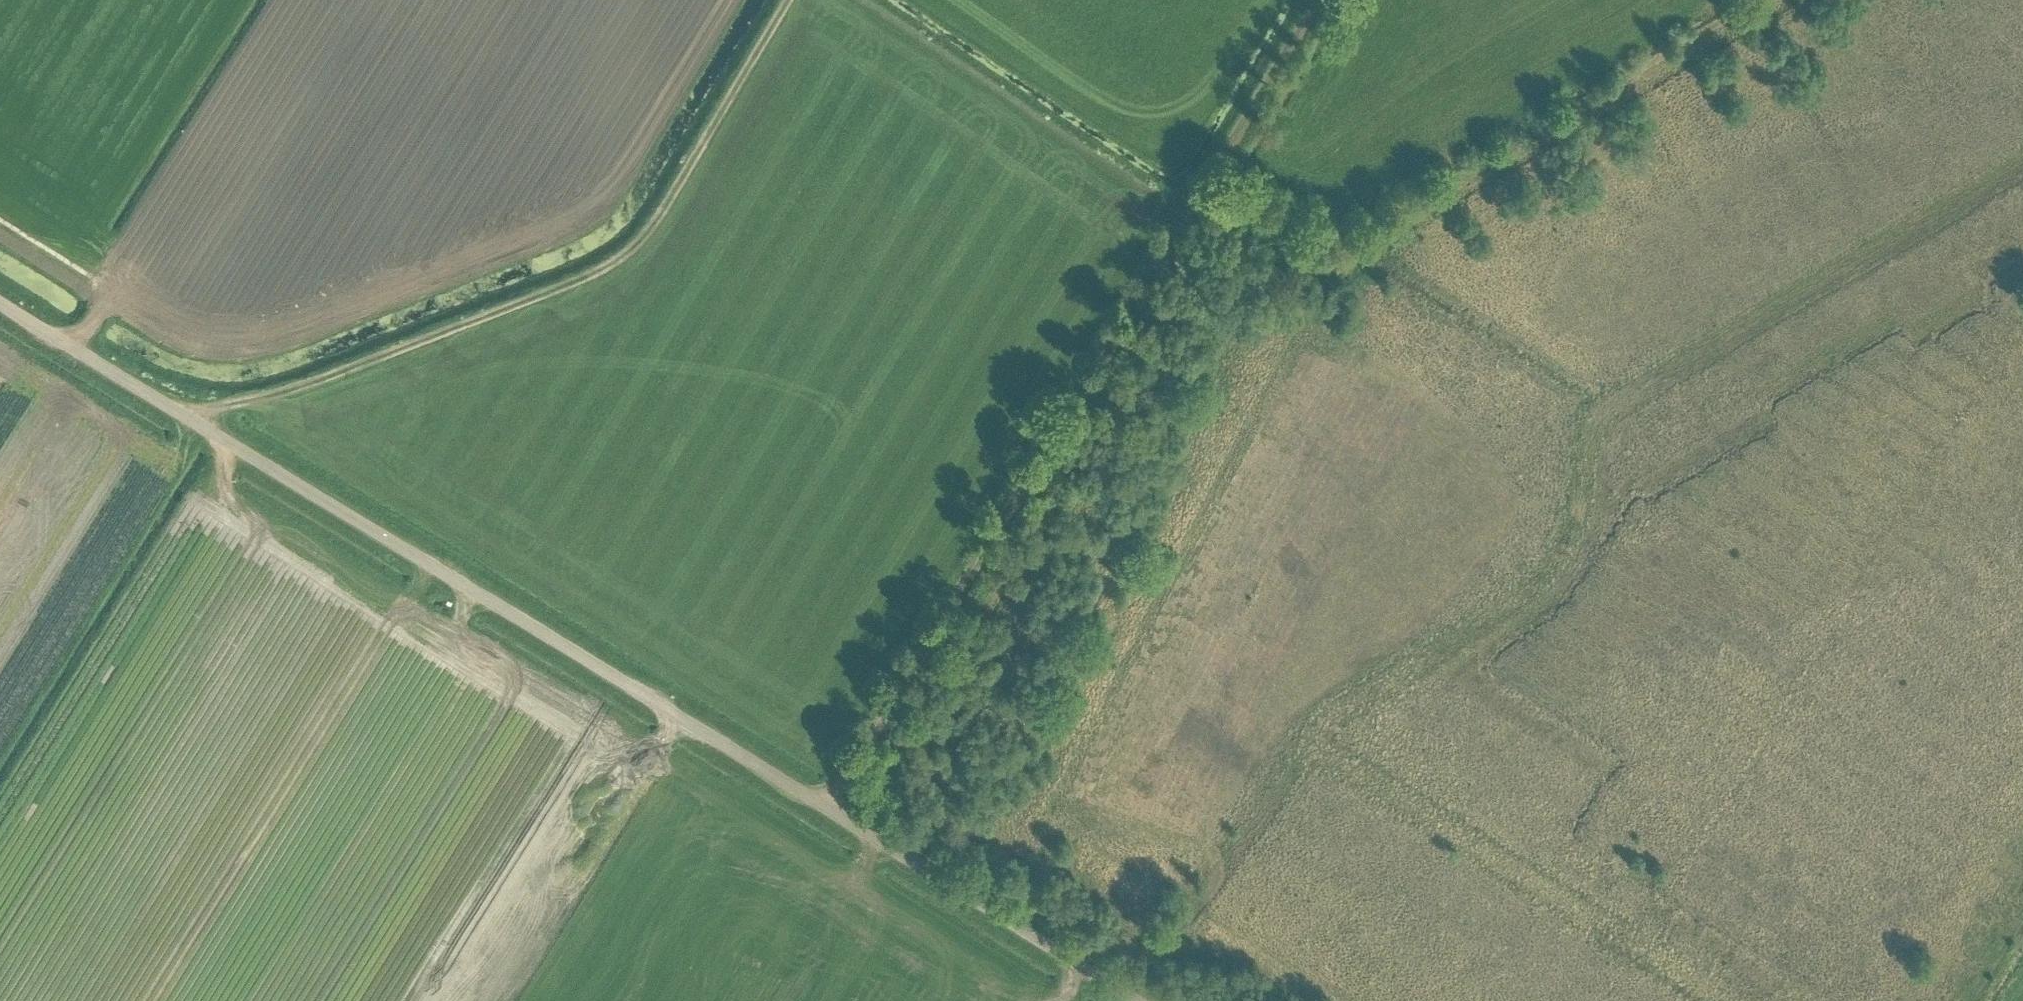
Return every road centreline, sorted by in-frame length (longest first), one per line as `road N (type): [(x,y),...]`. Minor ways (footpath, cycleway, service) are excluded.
road 1 (unclassified): [(1140,1000),(0,299)]
road 2 (track): [(1318,0),(828,806)]

